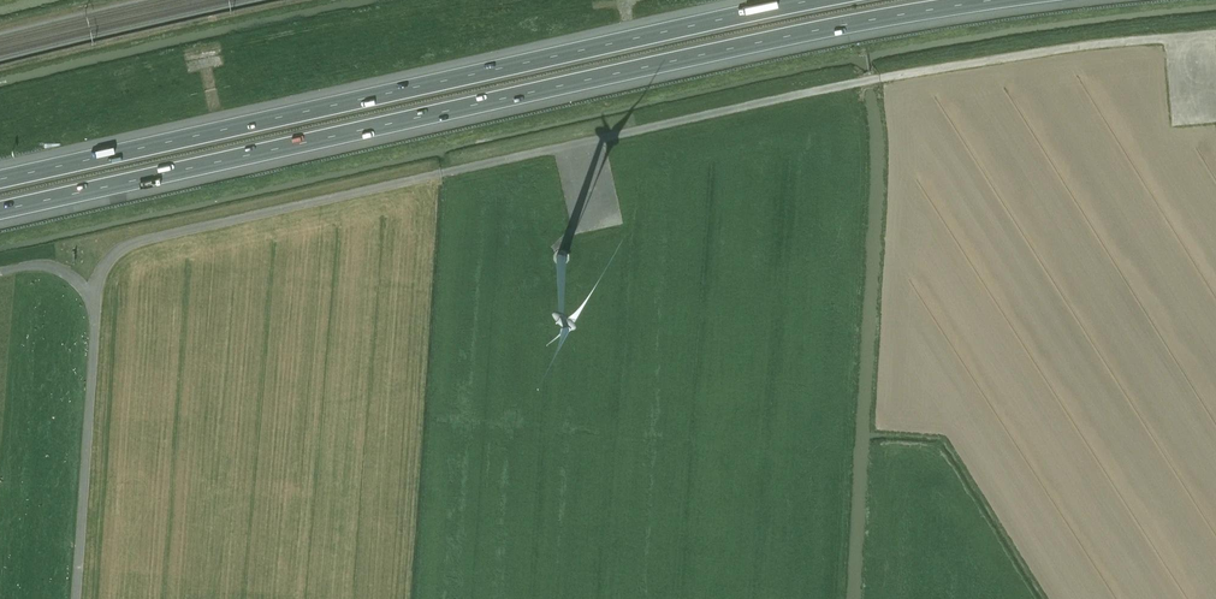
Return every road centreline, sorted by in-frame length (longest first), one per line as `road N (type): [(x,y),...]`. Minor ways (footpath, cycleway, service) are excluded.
road 1 (motorway): [(0,210),(793,35),(993,0)]
road 2 (motorway): [(814,0),(0,179)]

